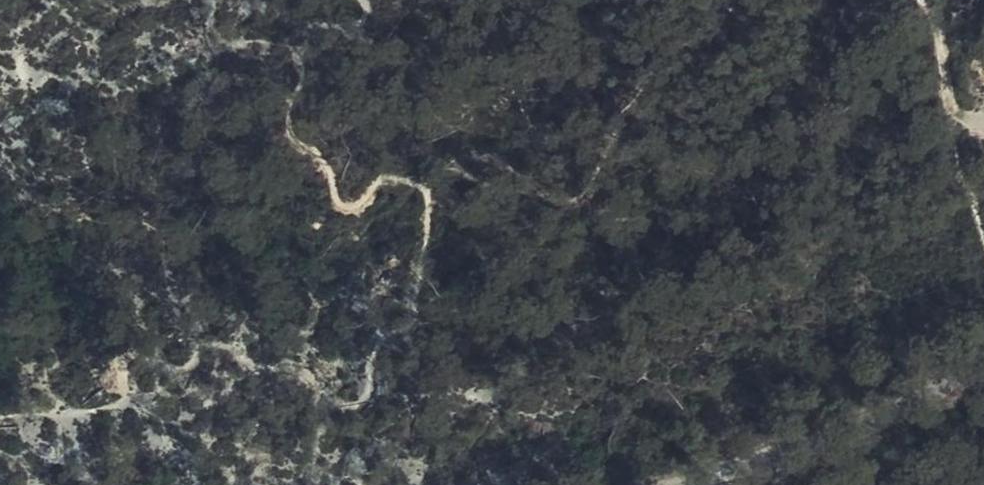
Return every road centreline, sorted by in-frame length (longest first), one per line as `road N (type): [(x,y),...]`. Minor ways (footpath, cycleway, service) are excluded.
road 1 (unclassified): [(983,351),(936,394),(693,484)]

